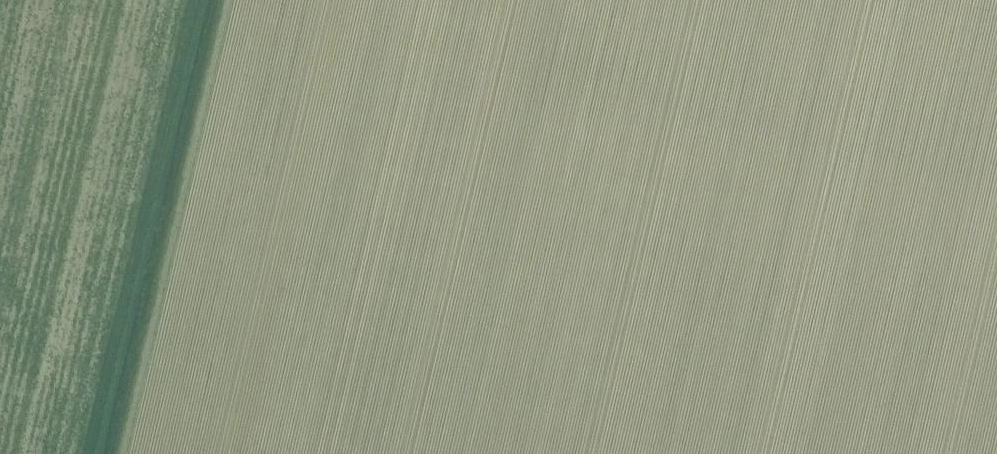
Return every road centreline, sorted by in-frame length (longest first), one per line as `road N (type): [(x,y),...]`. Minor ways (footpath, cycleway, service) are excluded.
road 1 (track): [(197,0),(91,453)]

